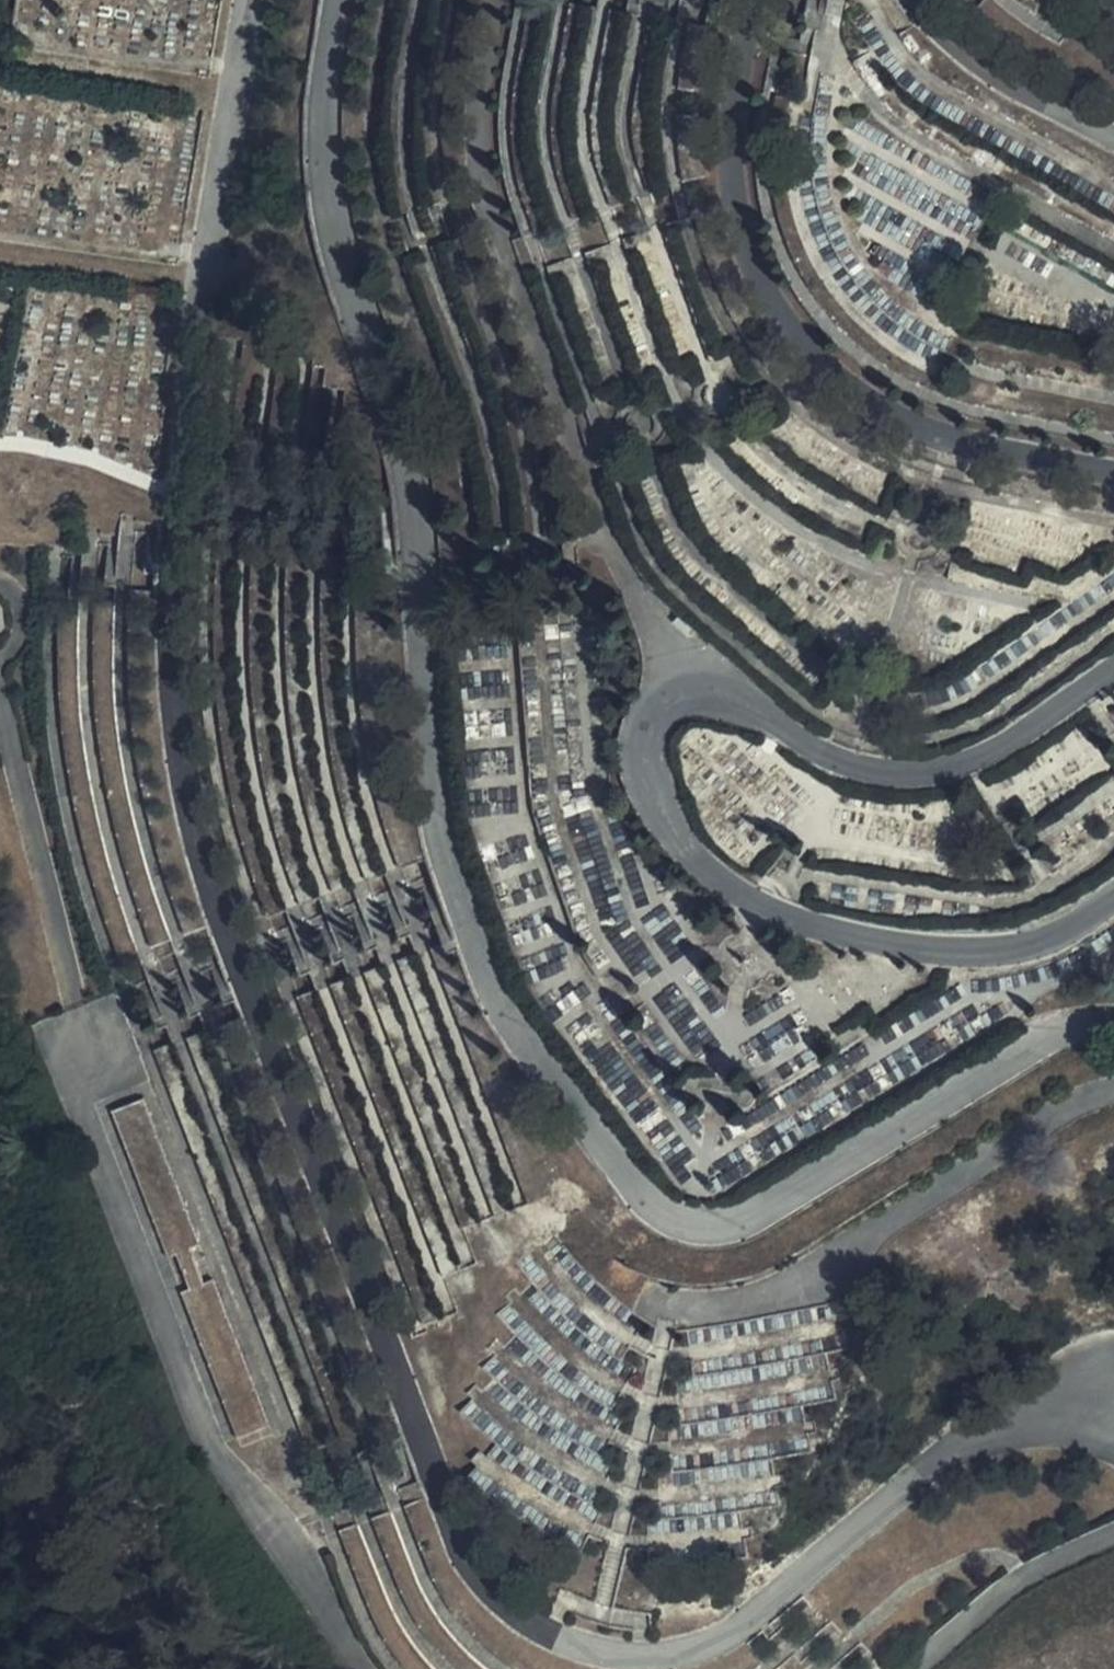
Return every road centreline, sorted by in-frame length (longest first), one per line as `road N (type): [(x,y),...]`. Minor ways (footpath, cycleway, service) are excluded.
road 1 (unclassified): [(1113,669),(1008,743),(931,771),(856,767),(723,697),(694,693),(659,712),(648,759),(674,831),(701,864),(734,891),(810,924),(977,950),(1062,931),(1113,898)]
road 2 (unclassified): [(752,0),(736,96),(734,176),(757,266),(786,319),(843,380),(914,426),(1113,472)]

